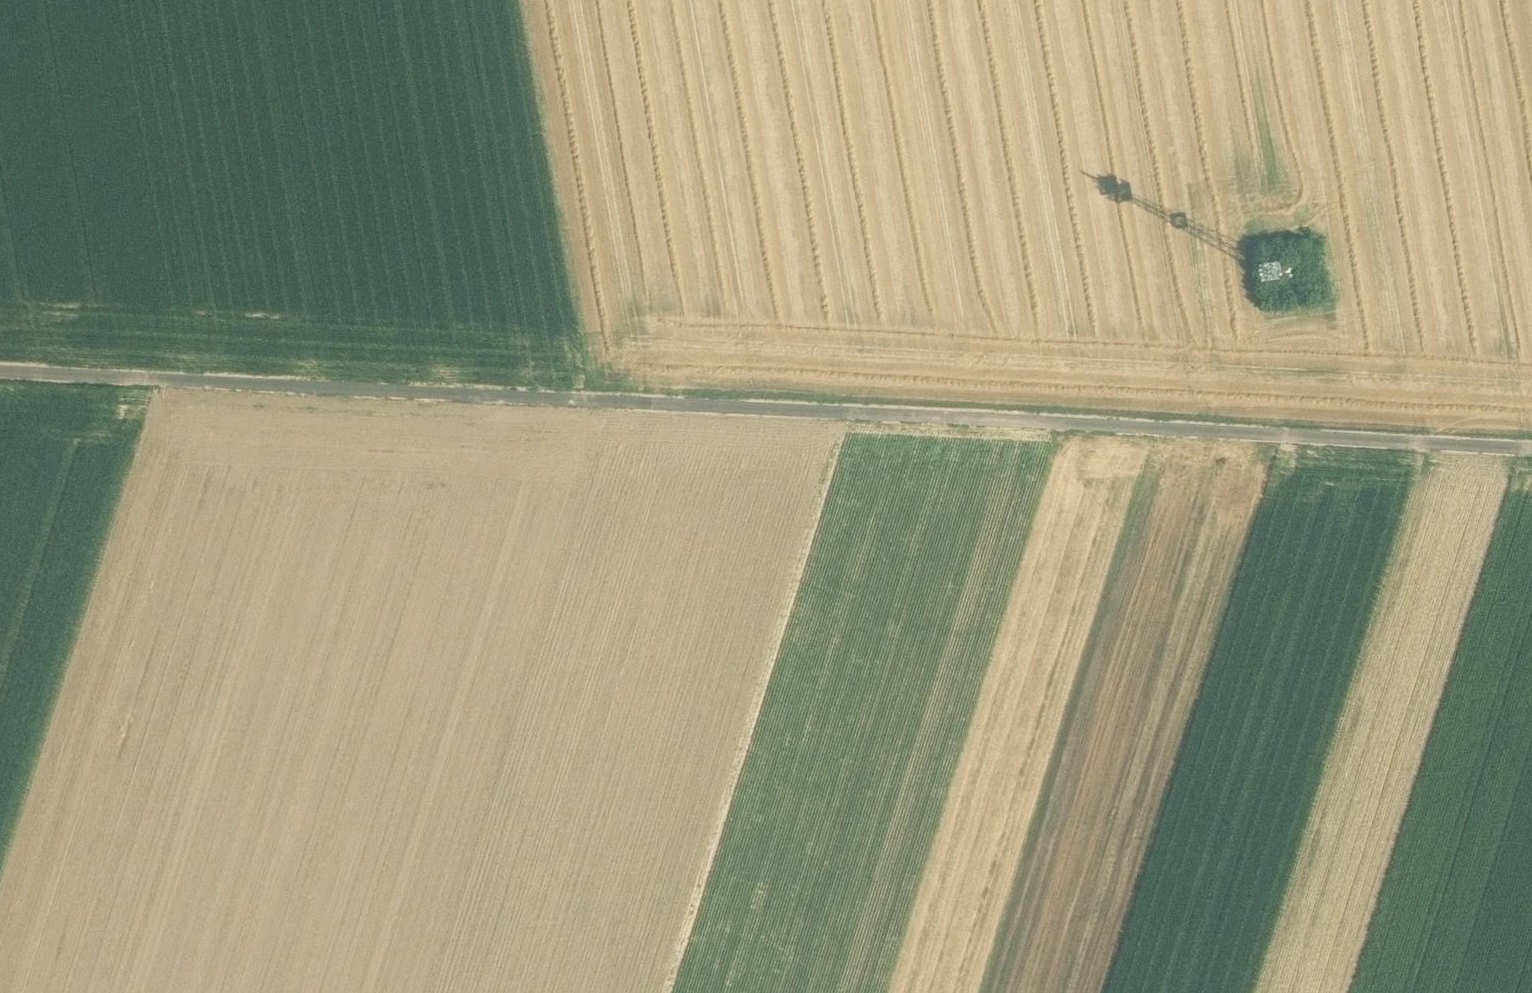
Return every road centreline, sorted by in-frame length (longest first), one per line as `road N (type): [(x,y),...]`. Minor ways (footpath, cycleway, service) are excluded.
road 1 (track): [(1531,447),(0,370)]

